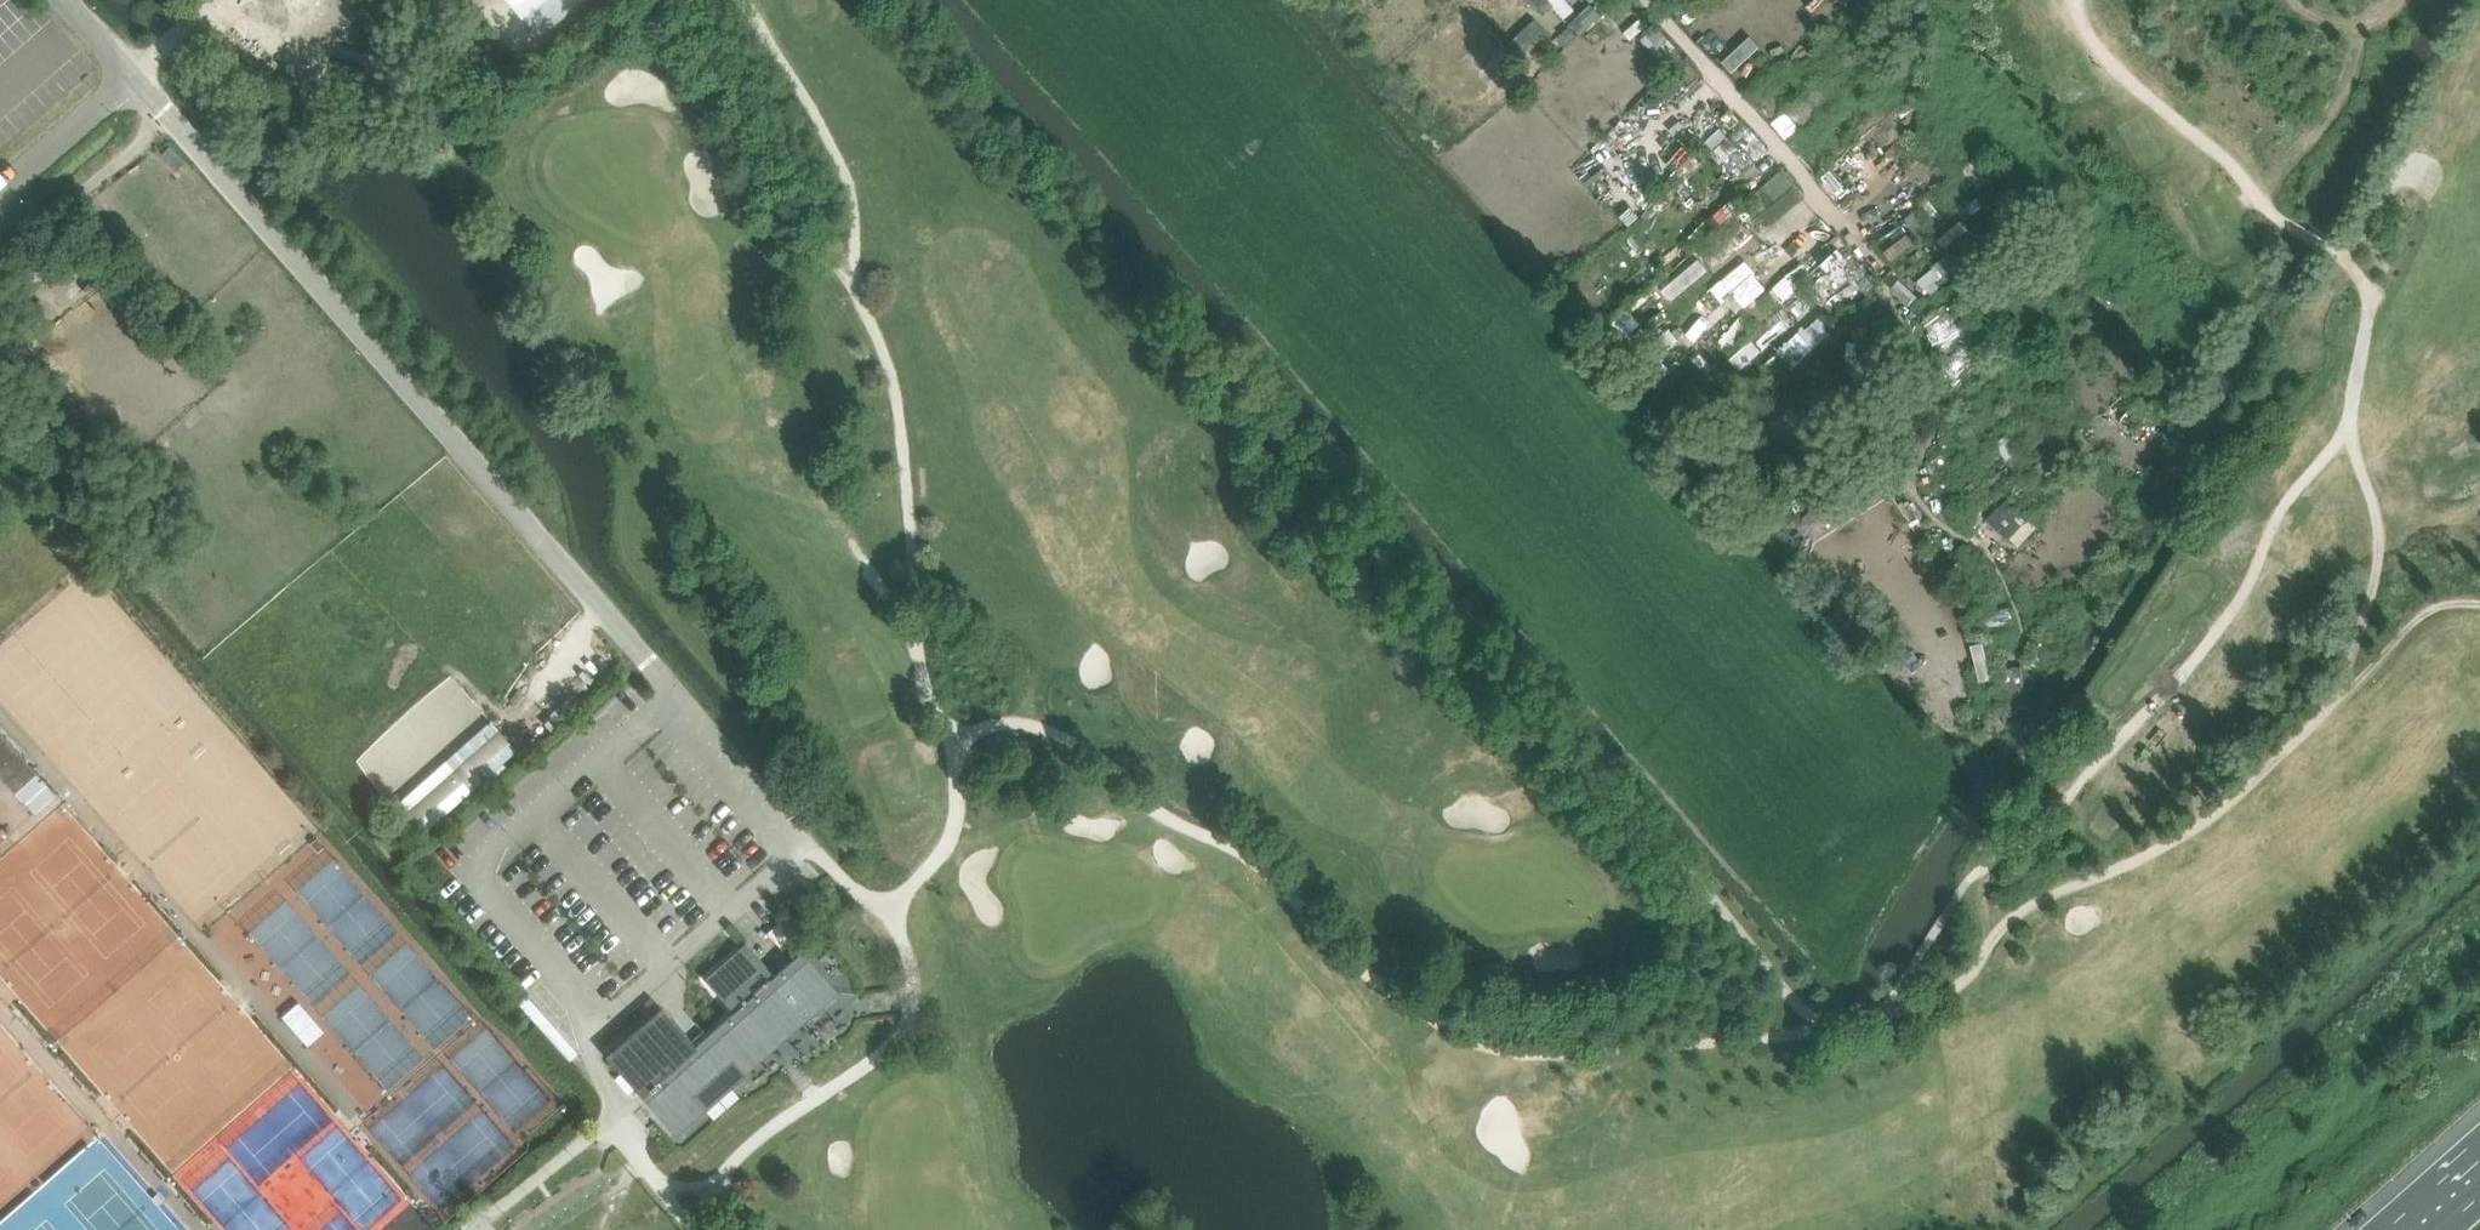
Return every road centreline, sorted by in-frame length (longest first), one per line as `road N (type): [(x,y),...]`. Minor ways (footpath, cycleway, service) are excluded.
road 1 (unclassified): [(0,191),(132,75),(66,0)]

